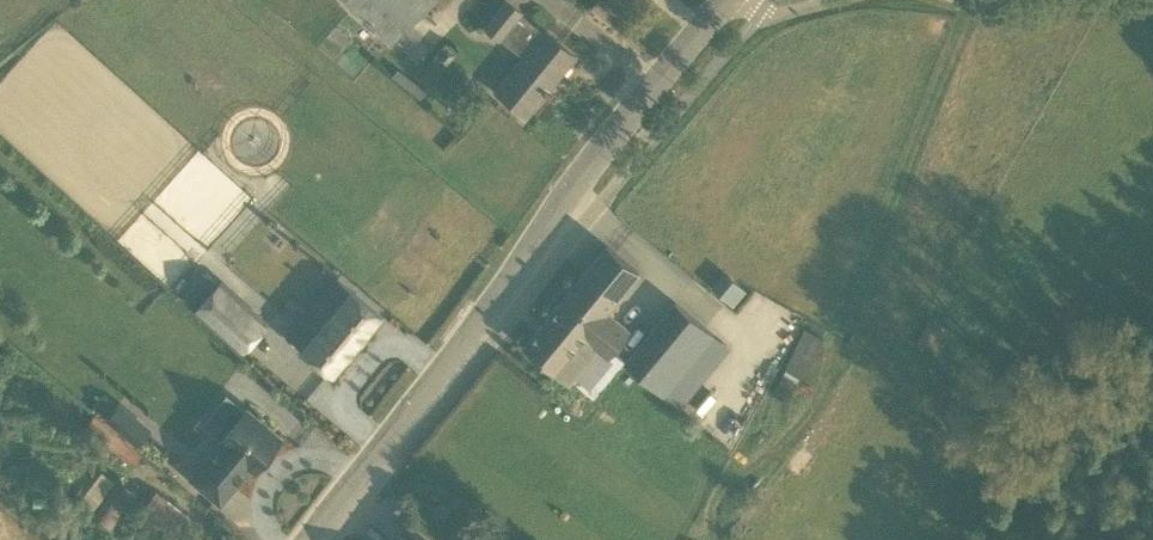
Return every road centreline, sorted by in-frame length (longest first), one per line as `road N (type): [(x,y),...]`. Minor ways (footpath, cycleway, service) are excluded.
road 1 (tertiary): [(308,539),(724,0)]
road 2 (track): [(969,0),(816,402),(791,438),(721,485),(714,539)]

